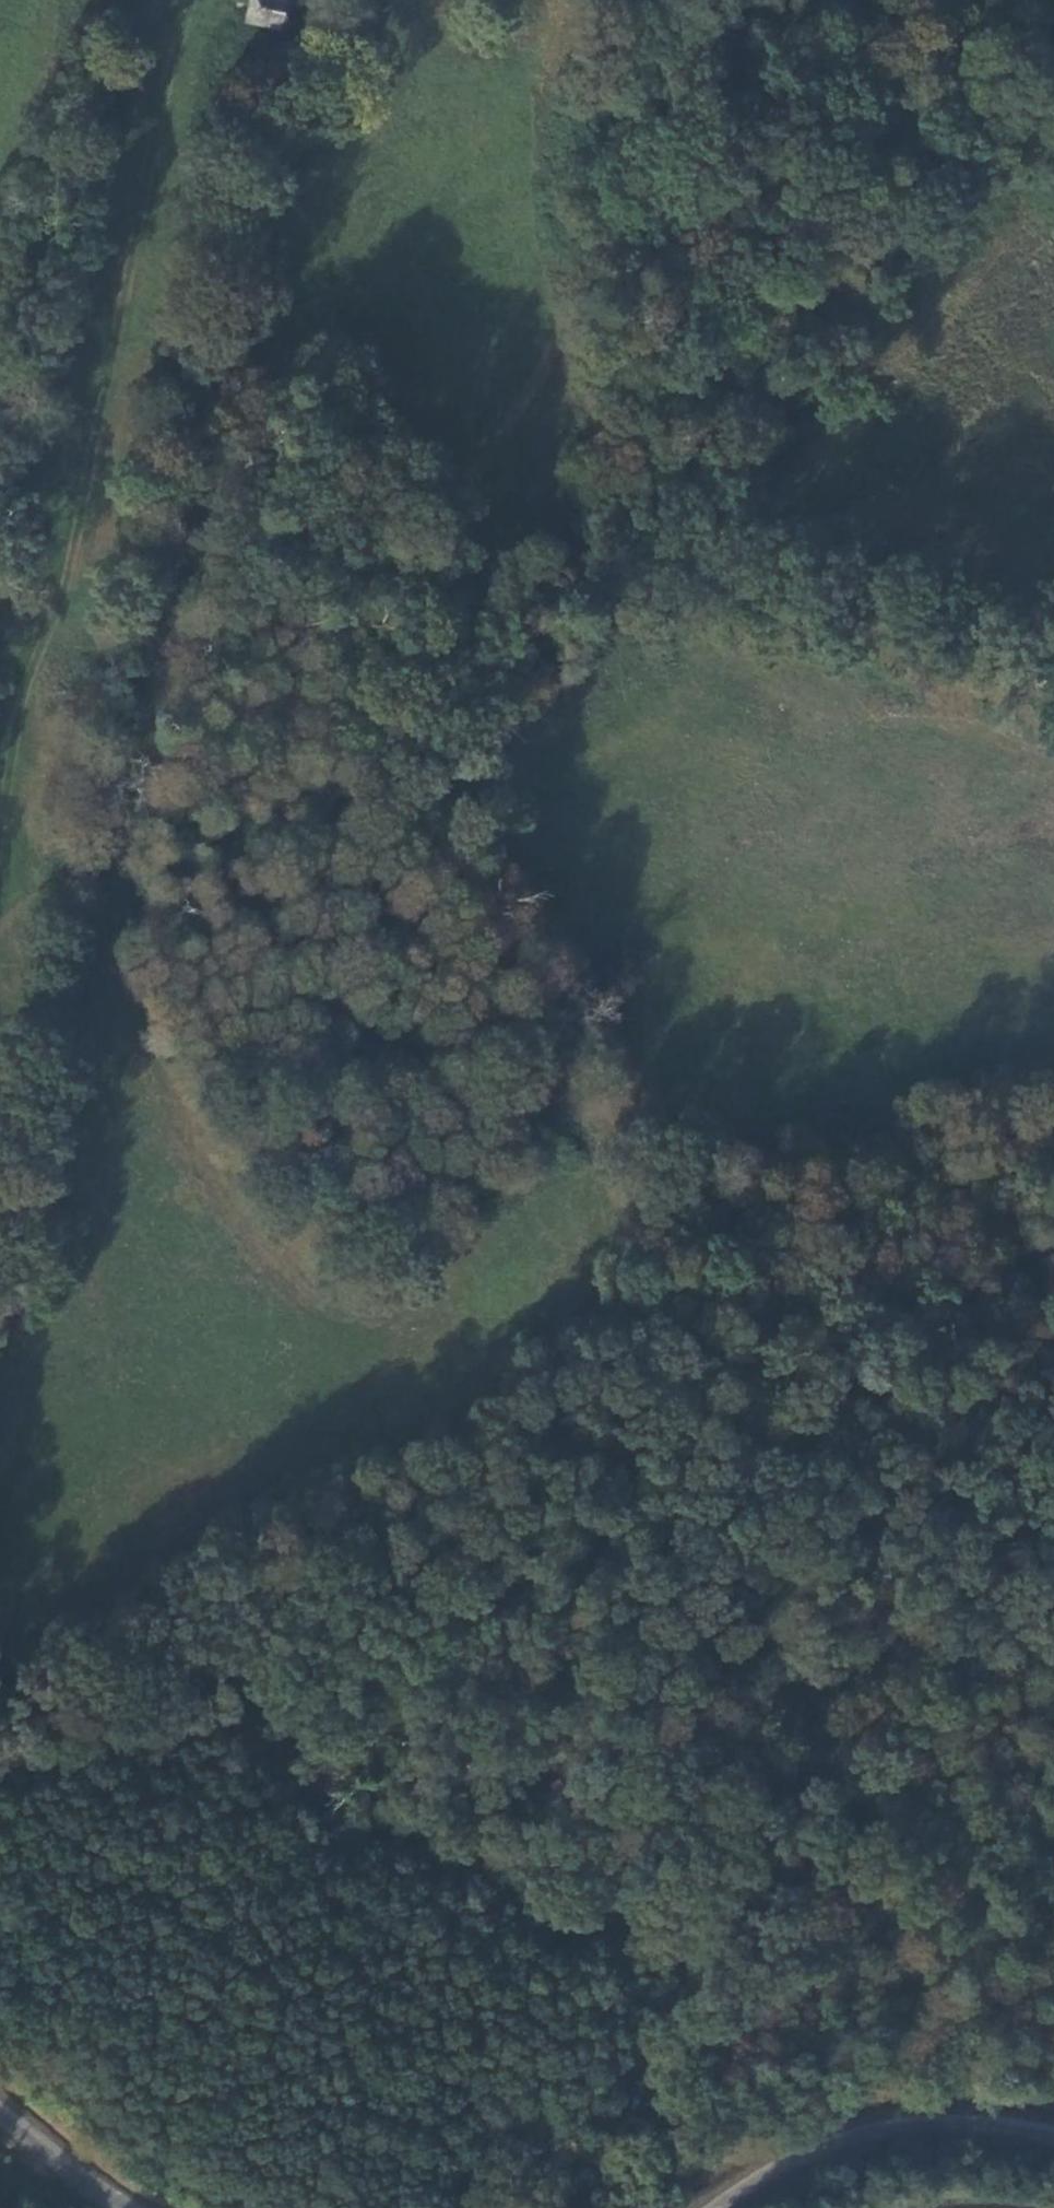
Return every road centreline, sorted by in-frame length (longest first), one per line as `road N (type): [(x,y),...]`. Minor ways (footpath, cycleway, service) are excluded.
road 1 (track): [(0,934),(232,772),(347,680),(465,519),(567,340),(624,0)]
road 2 (unclassified): [(714,2207),(805,2154),(857,2135),(940,2125),(1053,2138)]
road 3 (unclassified): [(0,2115),(121,2207)]

